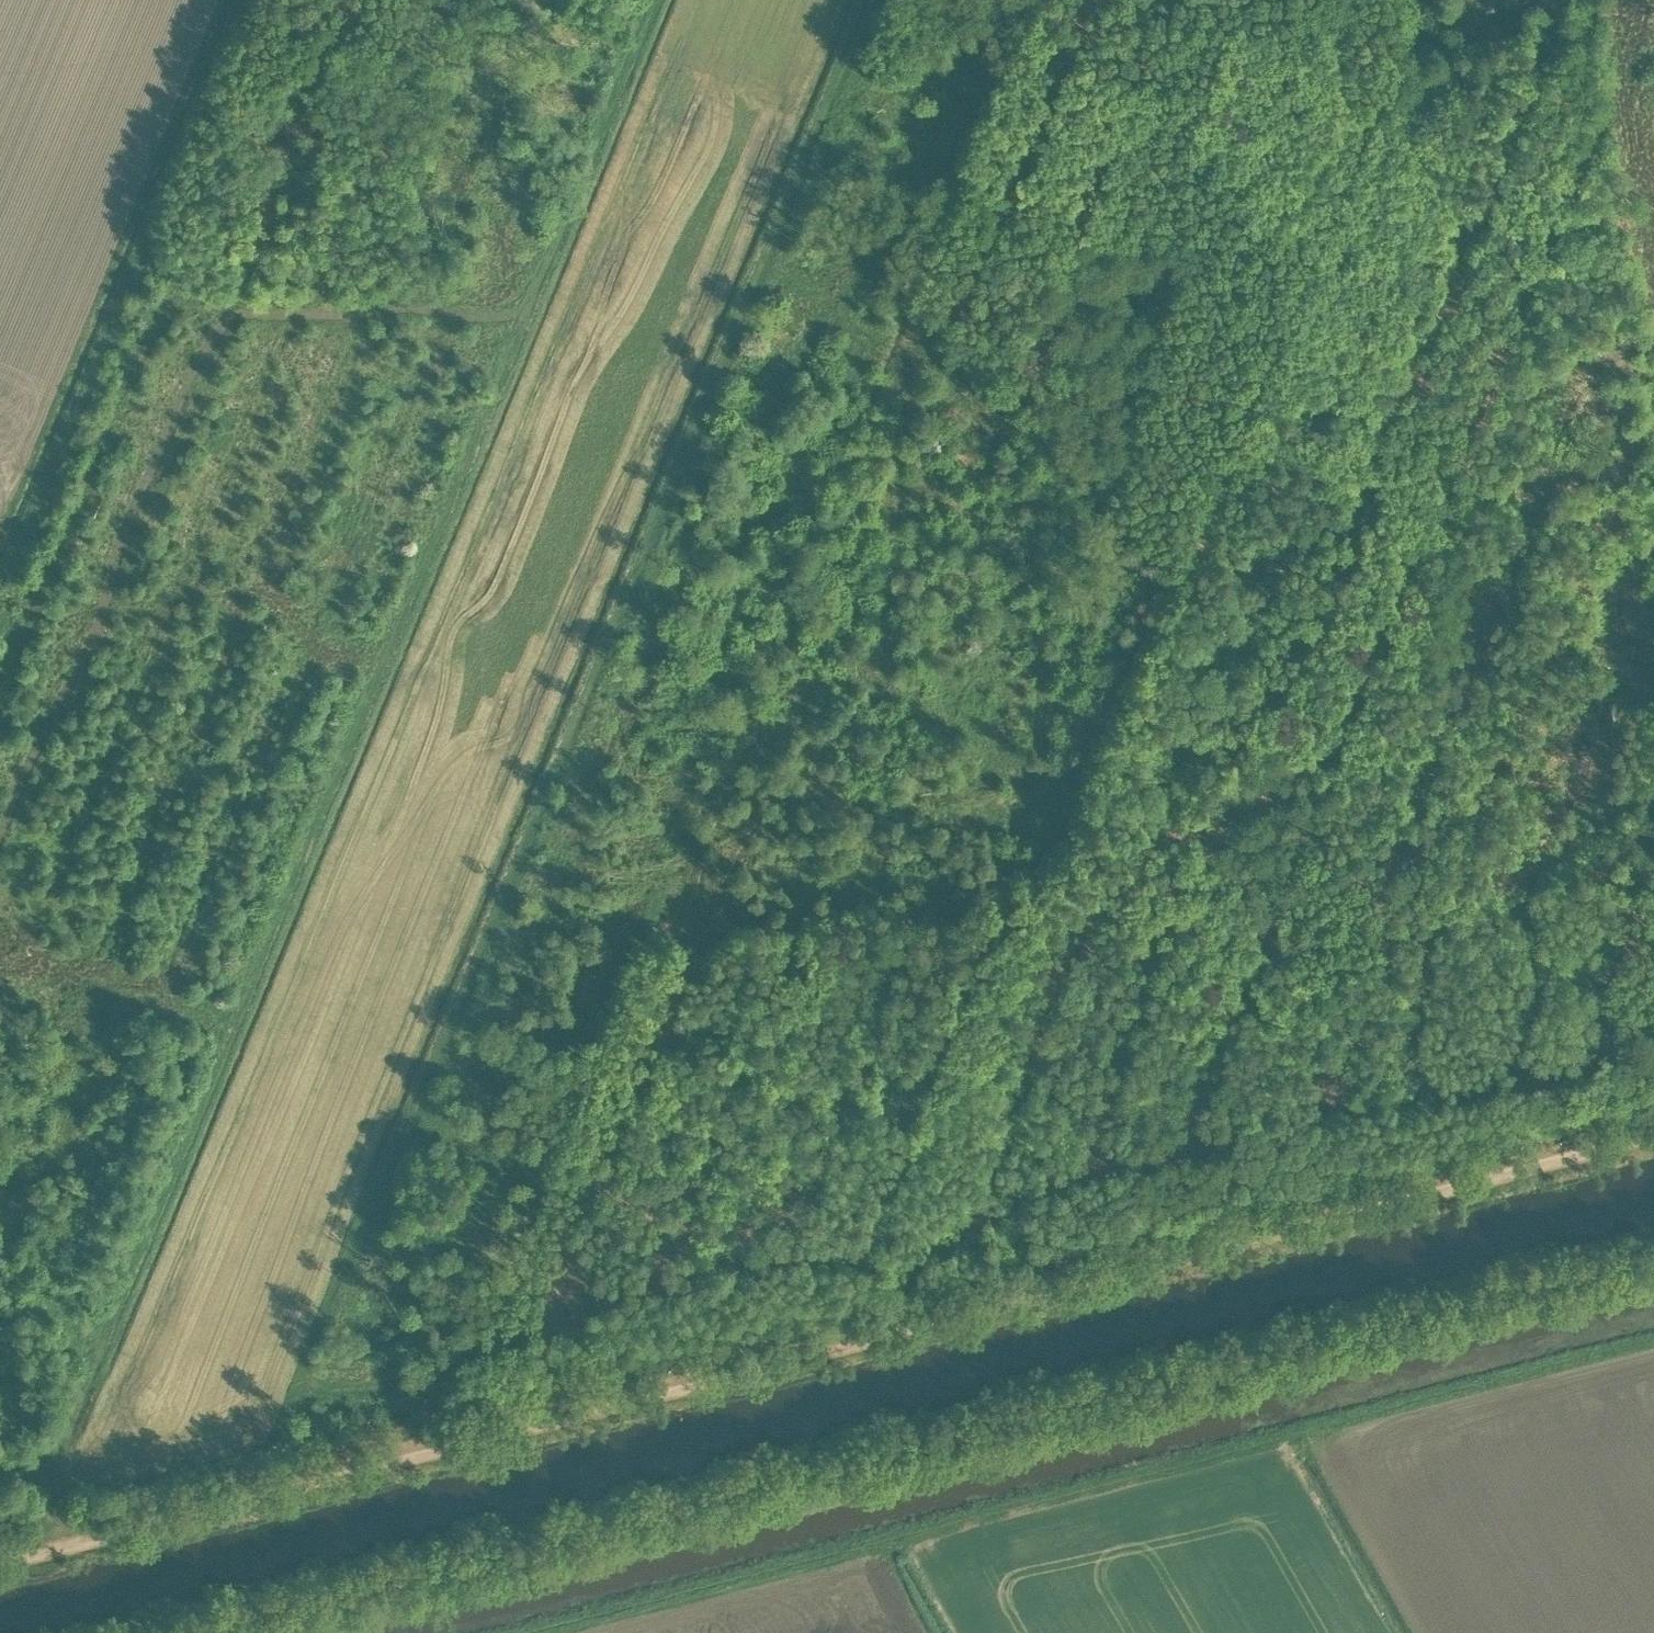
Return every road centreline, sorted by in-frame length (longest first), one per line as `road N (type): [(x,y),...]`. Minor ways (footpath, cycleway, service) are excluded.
road 1 (track): [(0,1566),(1653,1139)]
road 2 (track): [(251,1632),(1653,1260)]

